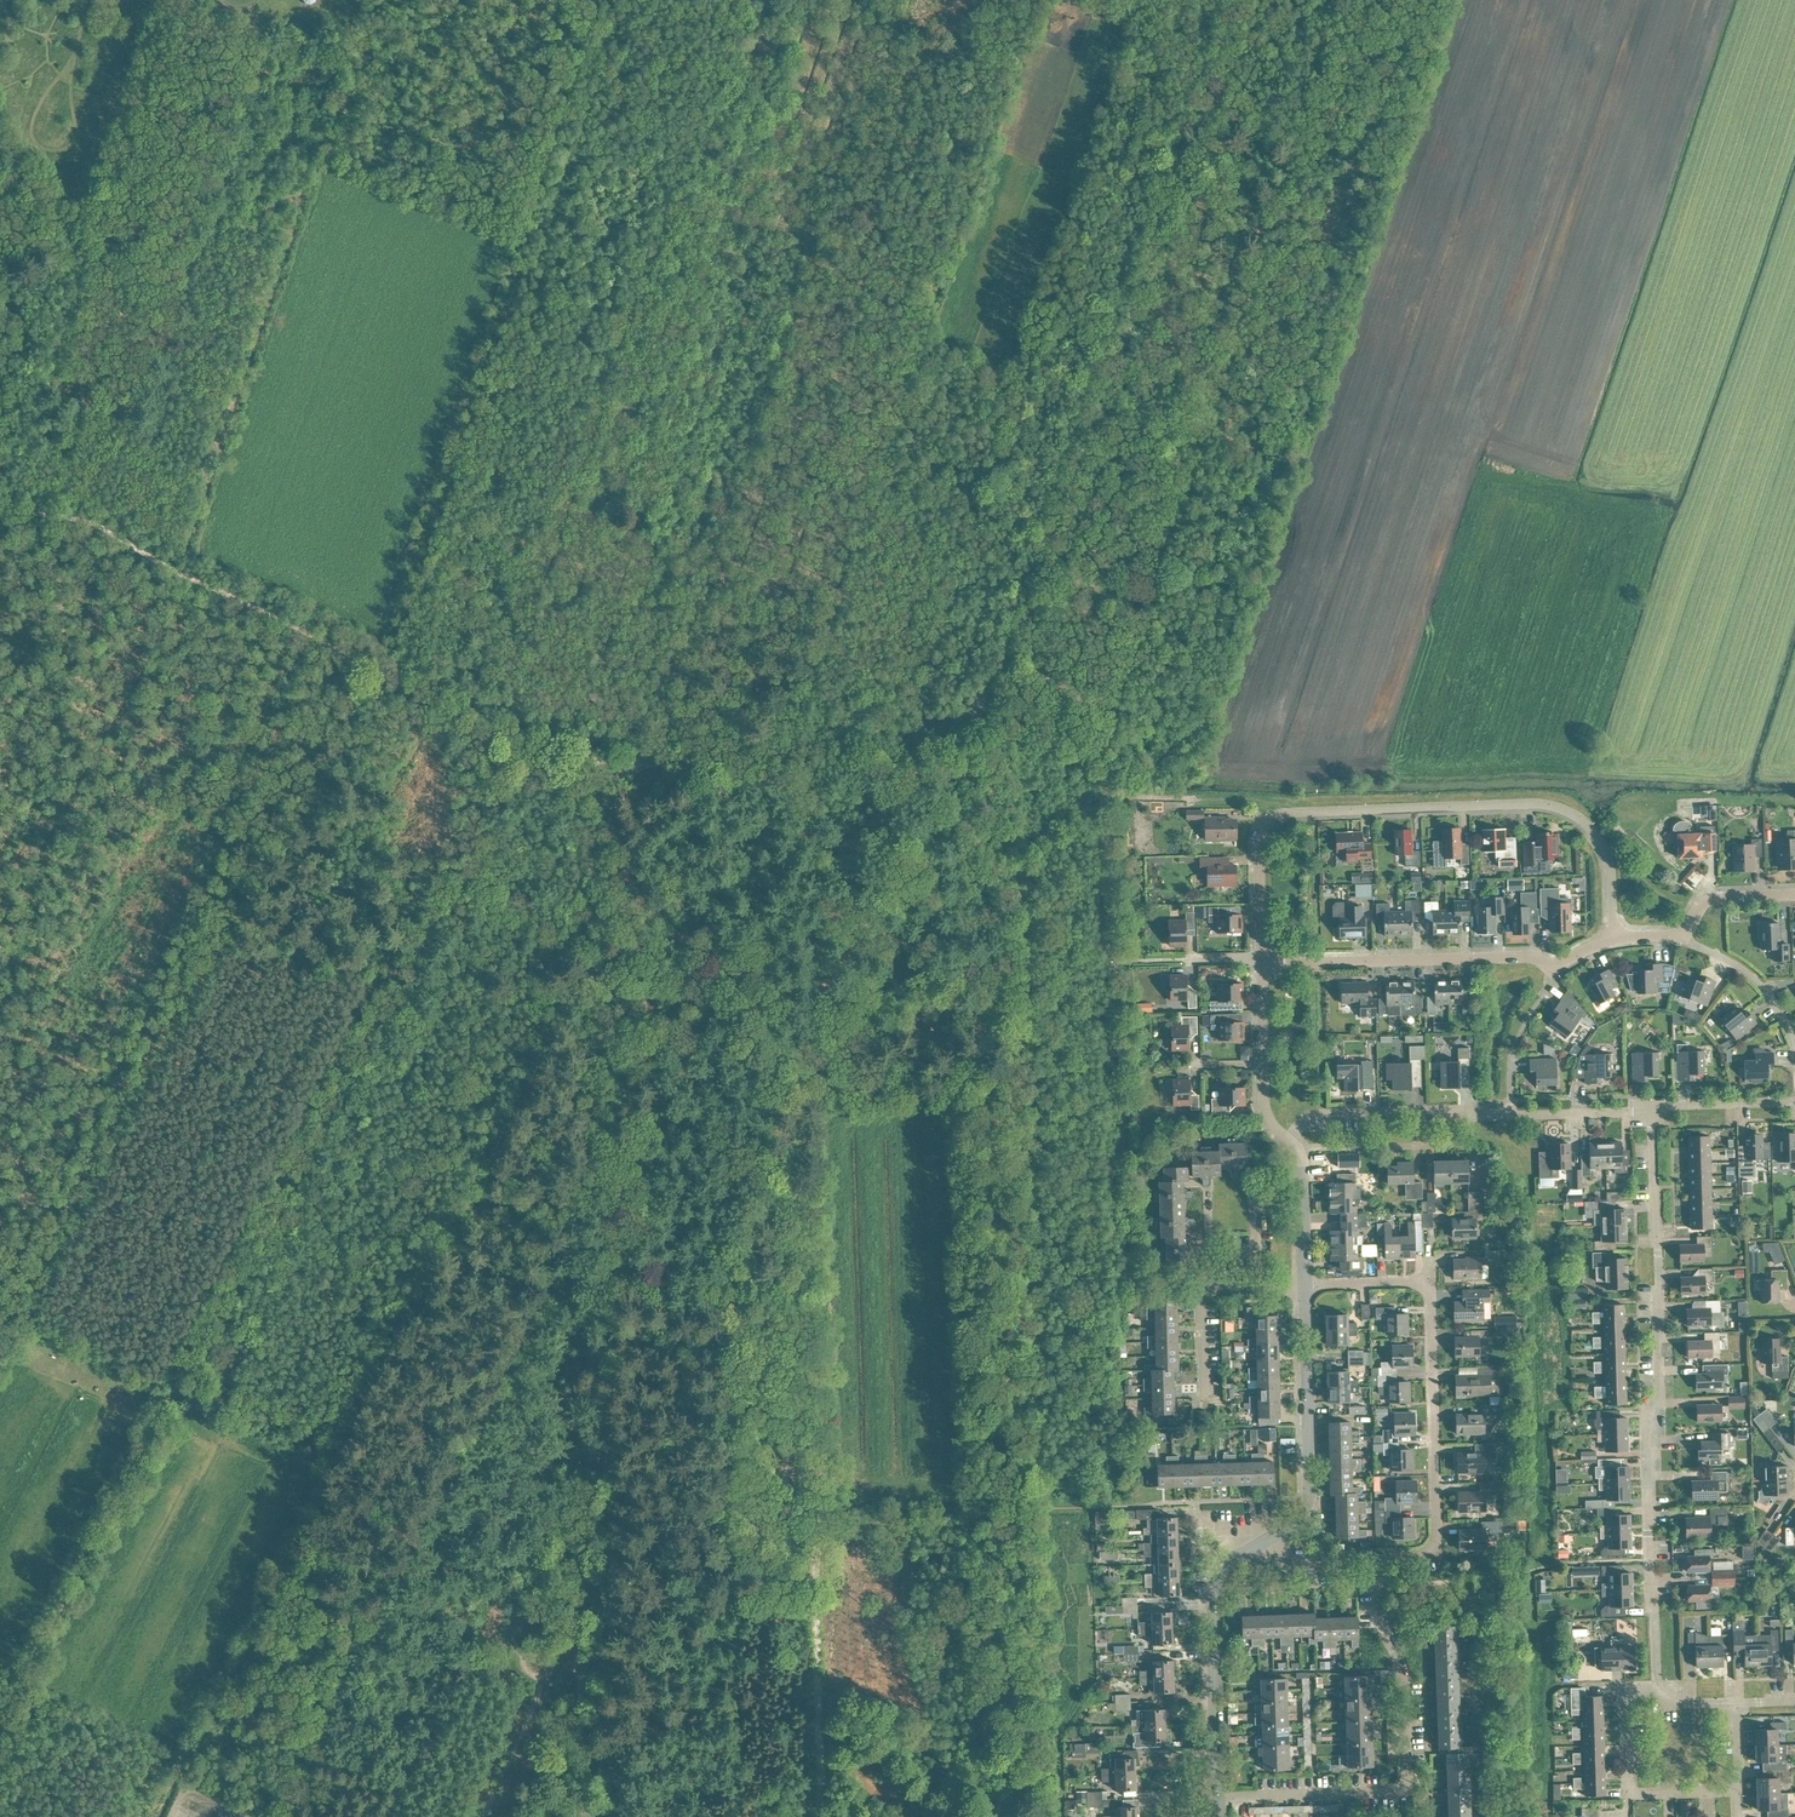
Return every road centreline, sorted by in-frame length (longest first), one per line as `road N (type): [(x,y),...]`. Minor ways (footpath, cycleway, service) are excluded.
road 1 (tertiary): [(588,1816),(596,1361),(575,1038),(580,865),(605,807),(653,768),(952,725),(999,689),(1239,0)]
road 2 (track): [(526,734),(0,1718)]
road 3 (track): [(1082,747),(1326,0)]
road 4 (residential): [(1261,958),(1260,832),(1286,813),(1527,804),(1565,810),(1605,852),(1613,939)]
road 5 (residential): [(1656,1690),(1647,1481),(1659,1396),(1651,1109)]
road 6 (residential): [(1218,1797),(1404,1786),(1404,1683),(1381,1617),(1379,1558)]
road 7 (residential): [(1379,1558),(1424,1556),(1436,1536),(1424,1286)]
road 8 (residential): [(1261,964),(1528,956),(1553,969)]
road 9 (unclassified): [(1218,1797),(1212,1589),(1224,1568),(1276,1536)]
road 10 (track): [(828,1528),(816,1603),(823,1816)]
road 11 (unclassified): [(1276,1536),(1300,1519),(1310,1498),(1305,1286)]
road 12 (track): [(512,230),(559,128),(601,0)]
road 13 (residential): [(1735,1789),(1628,1794),(1625,1690),(1656,1690)]
road 14 (unclassified): [(1511,1116),(1326,1114),(1288,1139)]
road 15 (residential): [(1203,1401),(1203,1291),(1305,1286)]
road 16 (residential): [(1794,1056),(1762,988),(1679,935)]
road 17 (unclassified): [(1305,1286),(1301,1167),(1288,1139)]
road 18 (unclassified): [(1794,1102),(1651,1109)]
road 19 (unclassified): [(1651,1109),(1511,1116)]
road 20 (residential): [(1794,895),(1713,898),(1679,935)]
road 21 (track): [(0,382),(16,299),(0,257)]
road 22 (residential): [(1424,1286),(1305,1286)]

